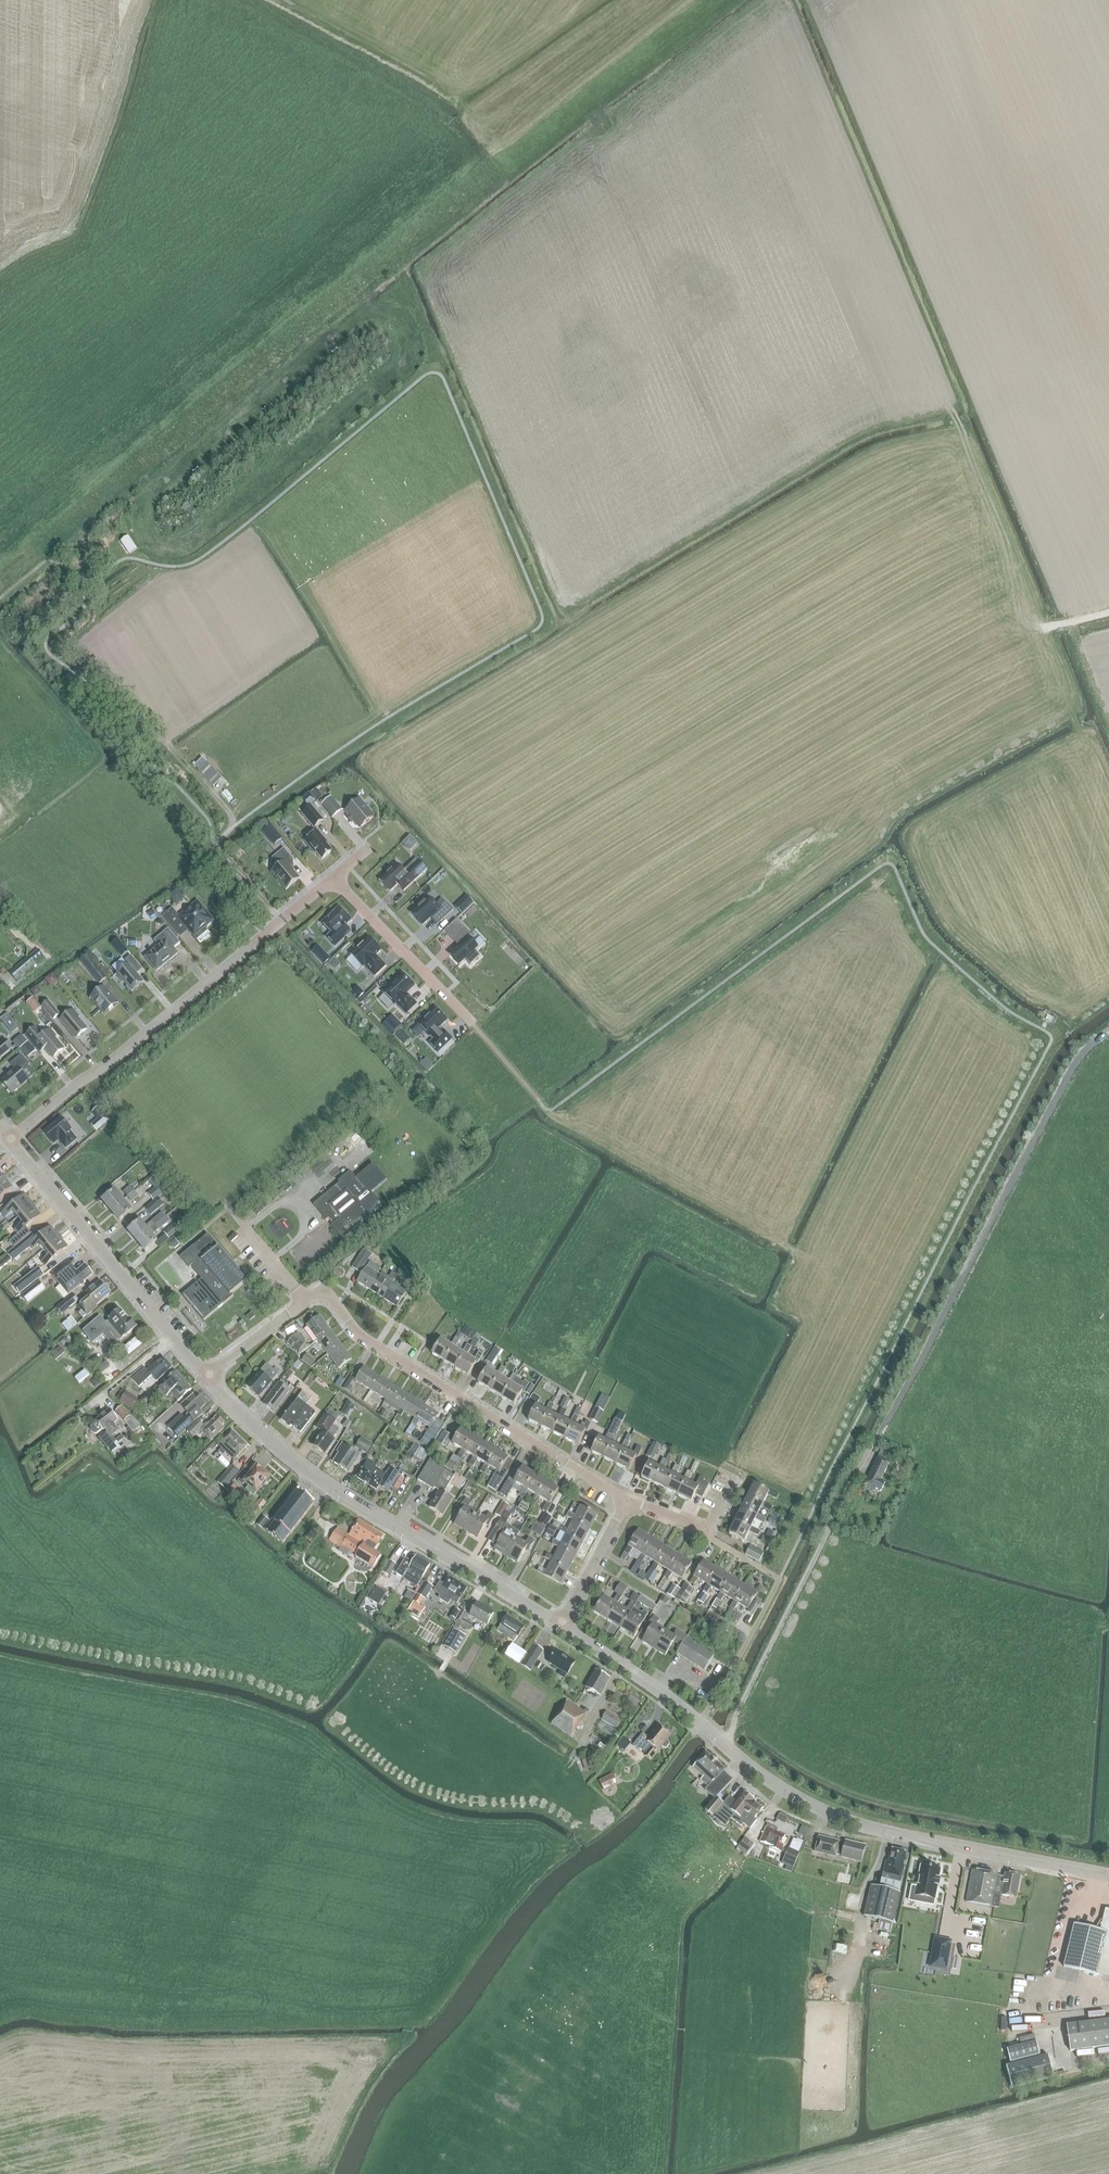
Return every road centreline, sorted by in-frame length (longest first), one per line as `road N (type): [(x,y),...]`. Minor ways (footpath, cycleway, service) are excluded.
road 1 (tertiary): [(1108,1875),(829,1813),(760,1775),(675,1703),(560,1626)]
road 2 (residential): [(204,1377),(306,1301),(327,1296),(365,1338),(628,1499)]
road 3 (tertiary): [(560,1626),(306,1471),(204,1377)]
road 4 (residential): [(8,1141),(332,878)]
road 5 (tertiary): [(204,1377),(8,1141)]
road 6 (track): [(281,920),(221,856),(232,819),(171,749)]
road 7 (residential): [(332,878),(473,1024)]
road 8 (residential): [(560,1626),(628,1499)]
road 9 (residential): [(628,1499),(707,1527),(735,1475)]

